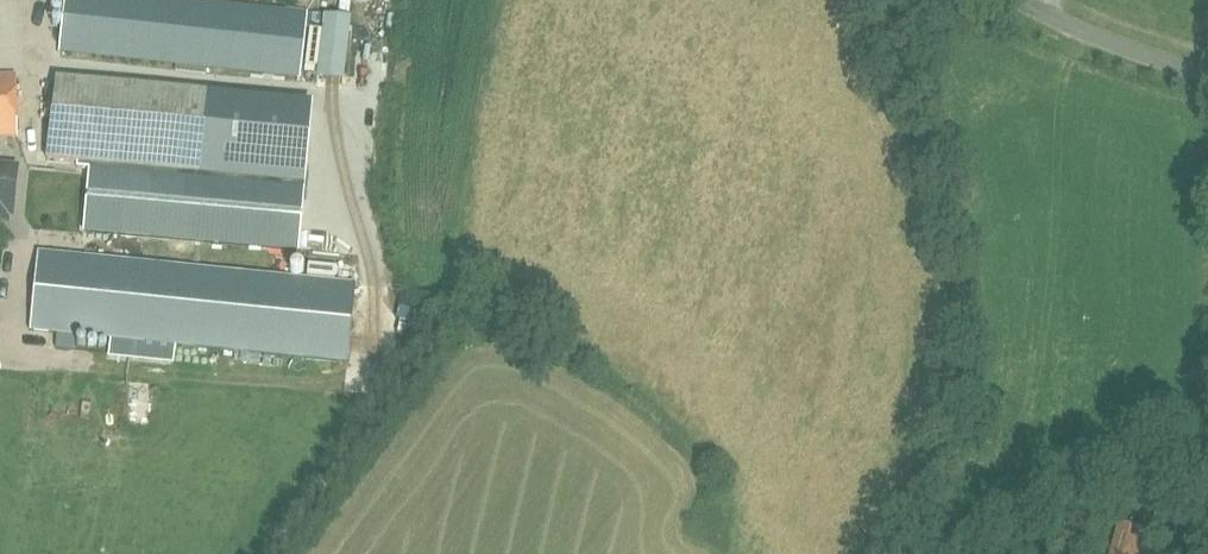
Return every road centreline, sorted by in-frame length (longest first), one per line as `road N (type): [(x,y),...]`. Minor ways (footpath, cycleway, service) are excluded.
road 1 (unclassified): [(1207,78),(1019,0)]

